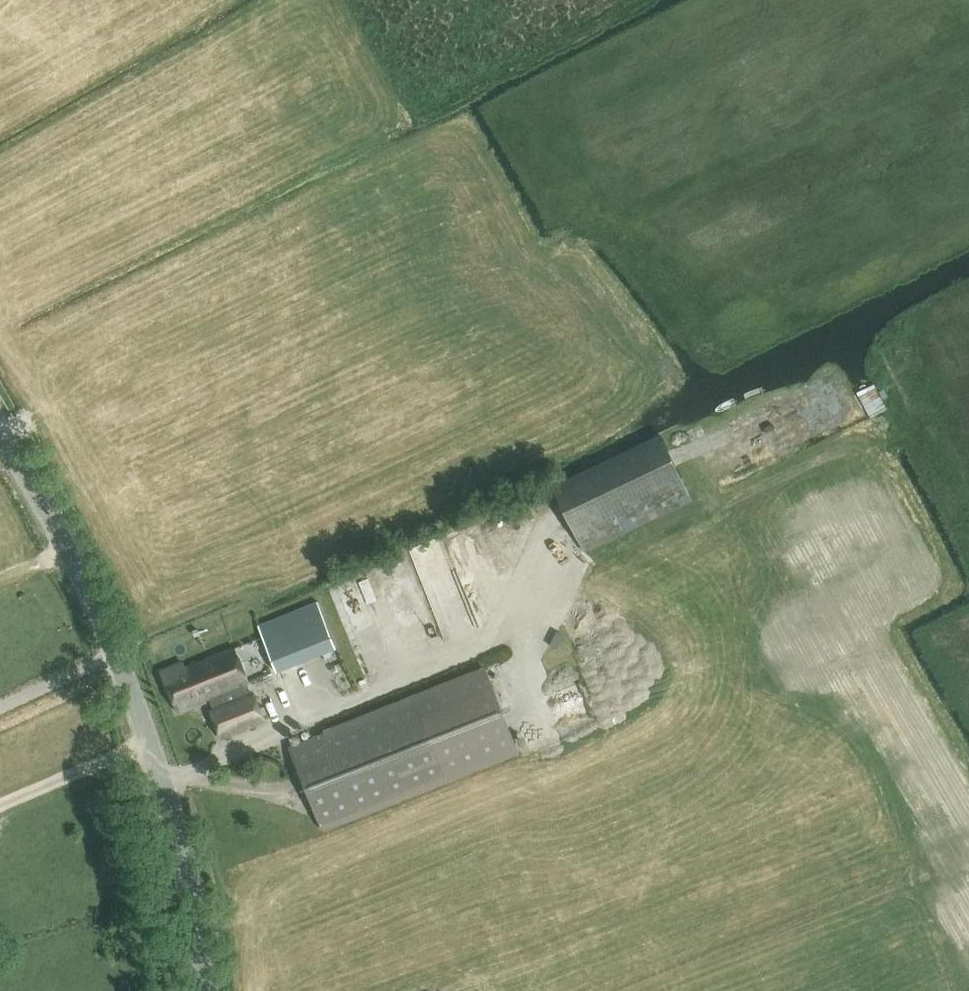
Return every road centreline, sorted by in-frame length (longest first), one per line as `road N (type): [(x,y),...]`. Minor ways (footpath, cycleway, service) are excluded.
road 1 (tertiary): [(207,990),(185,853),(120,657),(0,431)]

